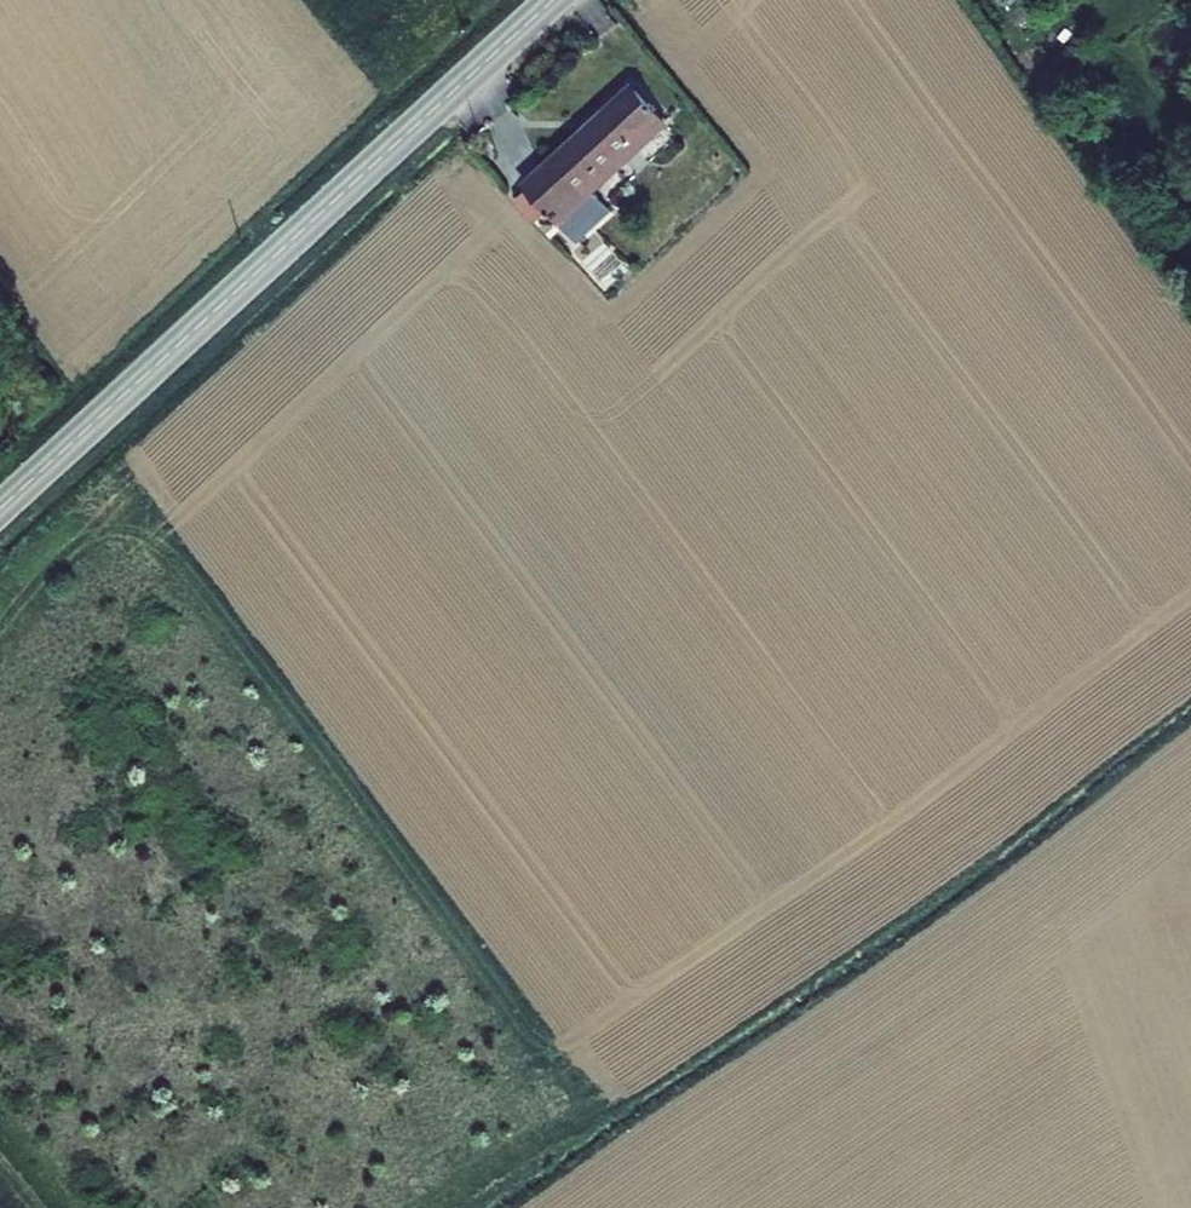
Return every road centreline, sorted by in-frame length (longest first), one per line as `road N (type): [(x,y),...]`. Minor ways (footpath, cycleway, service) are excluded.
road 1 (tertiary): [(552,0),(0,510)]

